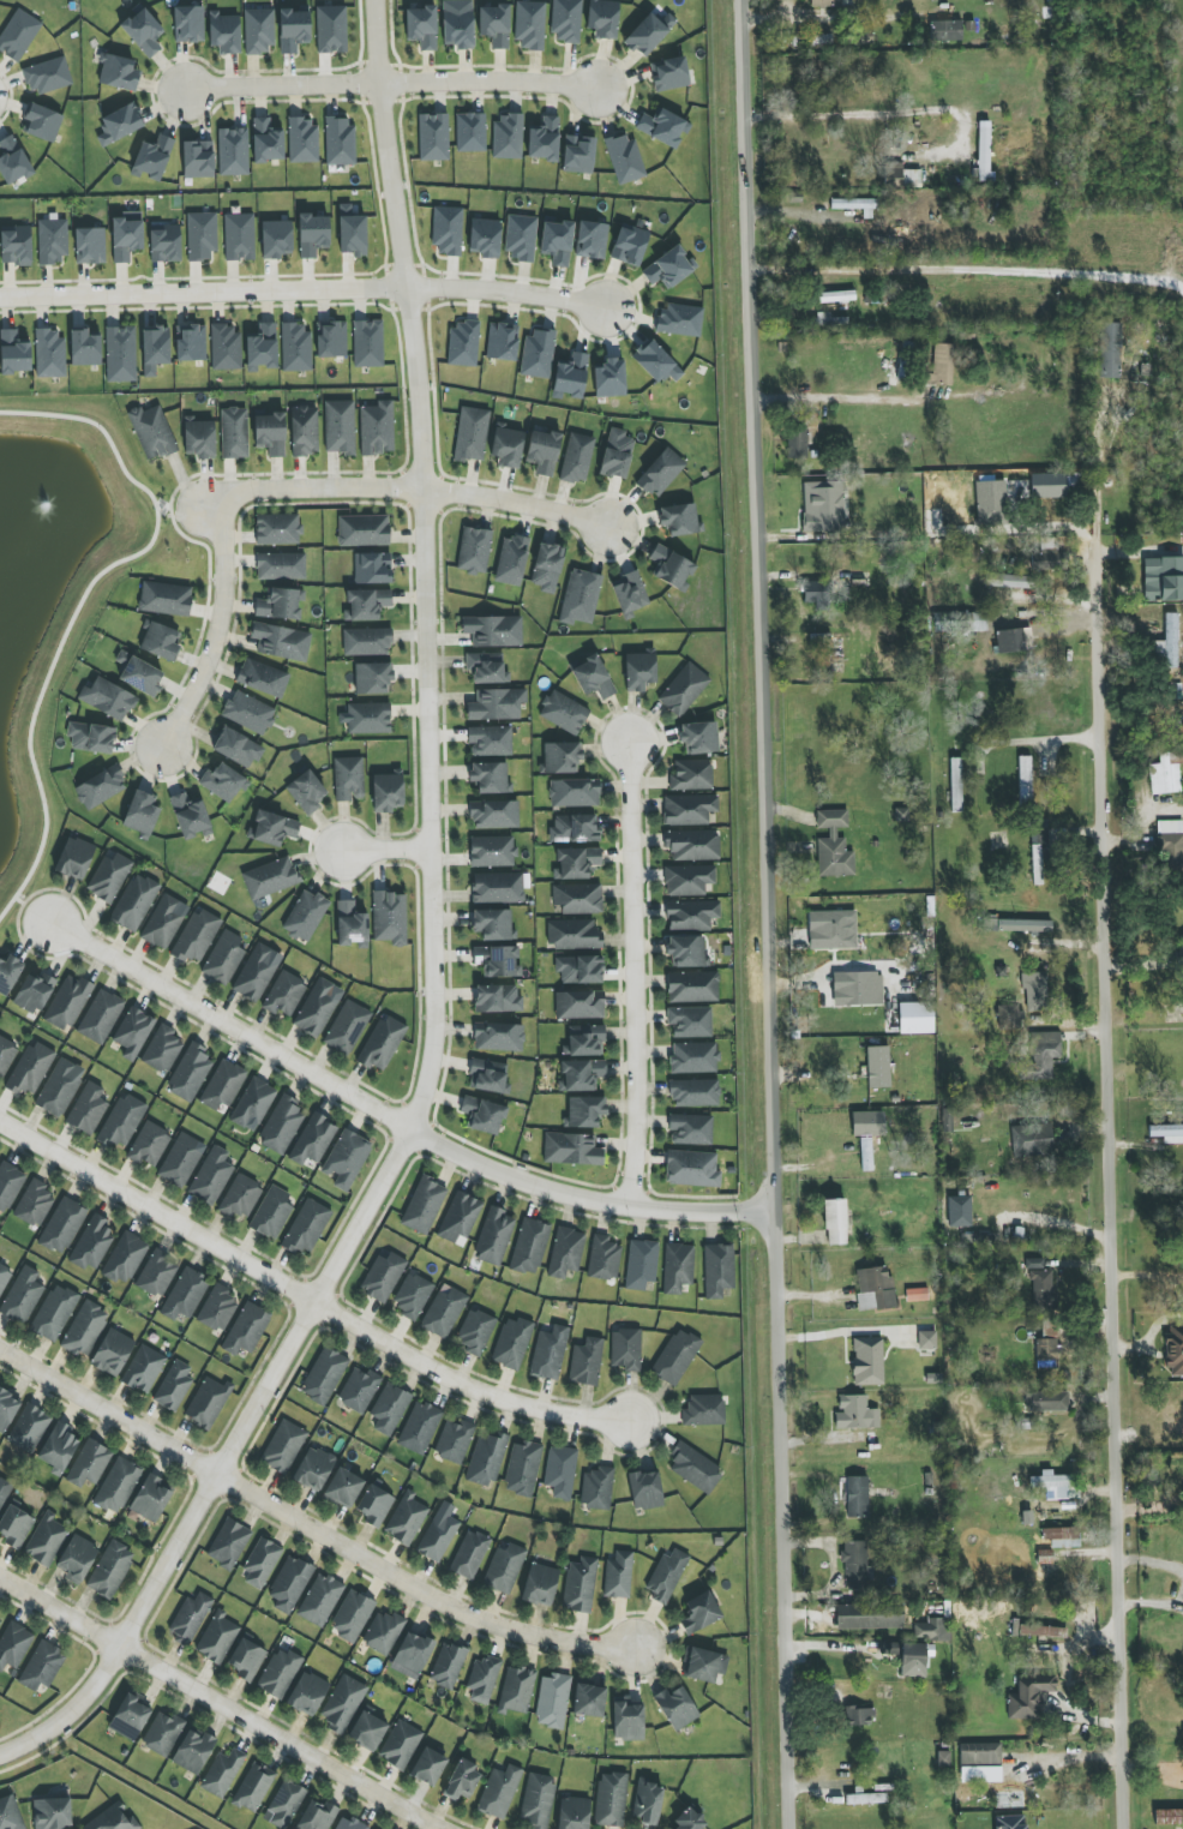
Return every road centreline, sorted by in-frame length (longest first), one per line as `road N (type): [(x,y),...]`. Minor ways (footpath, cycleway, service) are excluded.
road 1 (residential): [(0,1755),(64,1719),(124,1647),(413,1135),(433,1071),(425,460),(373,0)]
road 2 (residential): [(796,1828),(773,1211),(770,703),(748,0)]
road 3 (residential): [(1121,1828),(1094,546)]
road 4 (residential): [(52,921),(413,1135),(516,1180),(630,1205),(773,1211)]
road 5 (residential): [(636,1421),(553,1414),(430,1371),(0,1124)]
road 6 (residential): [(0,1349),(455,1611),(548,1643),(633,1650)]
road 7 (residential): [(606,312),(476,287),(0,299)]
road 8 (residential): [(0,1577),(441,1828)]
road 9 (residential): [(630,1205),(637,1131),(631,738)]
road 10 (residential): [(187,91),(528,80),(606,90)]
road 11 (residential): [(224,505),(241,490),(276,485),(382,485),(615,528)]
road 12 (residential): [(160,751),(209,660),(223,608),(224,505)]

